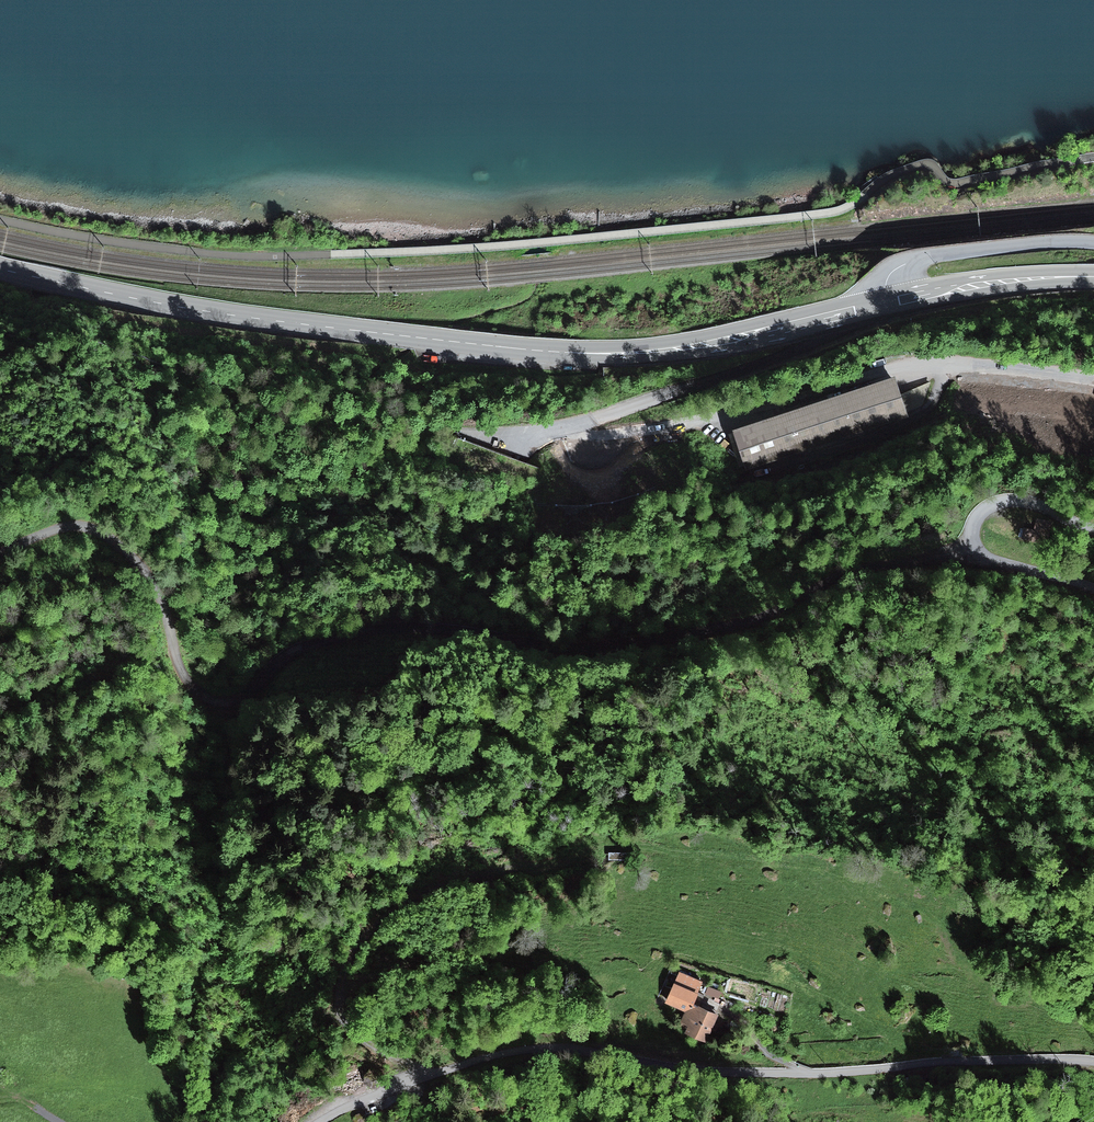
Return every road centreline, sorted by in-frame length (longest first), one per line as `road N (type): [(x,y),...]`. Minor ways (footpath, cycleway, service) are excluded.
road 1 (motorway): [(0,489),(259,617),(504,721),(814,826),(1093,899)]
road 2 (motorway): [(1093,833),(833,764),(528,660),(285,560),(0,426)]
road 3 (residential): [(977,530),(859,566),(754,618),(575,648),(440,618),(354,619),(300,646),(240,698),(187,682),(162,598),(133,553),(107,533),(56,529),(0,551)]
road 4 (track): [(1093,157),(959,183),(926,164),(887,177),(831,212),(465,249),(228,255),(0,219)]
road 5 (primary): [(875,306),(713,343),(585,353),(231,315),(0,269)]
road 6 (residential): [(1093,383),(971,362),(922,363),(724,423),(568,430),(564,421),(576,413),(812,337),(875,306)]
road 7 (unclassified): [(324,1121),(472,1061),(524,1049),(589,1044),(725,1076),(1093,1059)]
road 8 (residential): [(875,306),(892,273),(918,259),(1093,243)]
road 9 (primary): [(1093,277),(995,282),(875,306)]
road 10 (residential): [(1093,588),(994,560),(977,548),(977,530)]
road 11 (residential): [(977,530),(980,514),(1012,500),(1093,526)]

